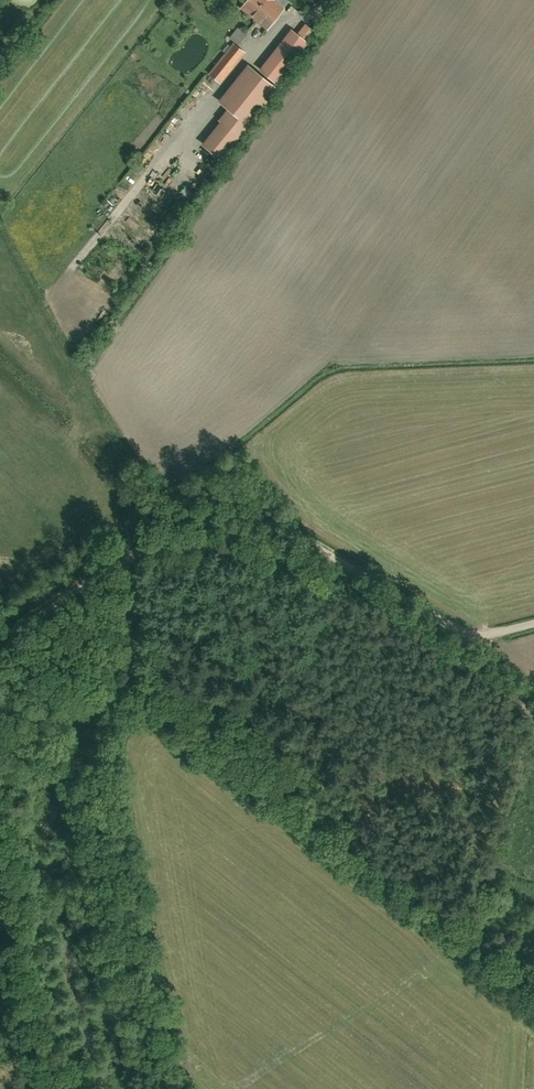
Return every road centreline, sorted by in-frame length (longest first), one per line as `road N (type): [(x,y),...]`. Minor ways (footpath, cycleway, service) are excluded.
road 1 (track): [(134,554),(190,525),(246,521),(287,534),(442,623)]
road 2 (track): [(0,640),(134,554)]
road 3 (track): [(533,722),(512,695),(463,663),(463,636)]

